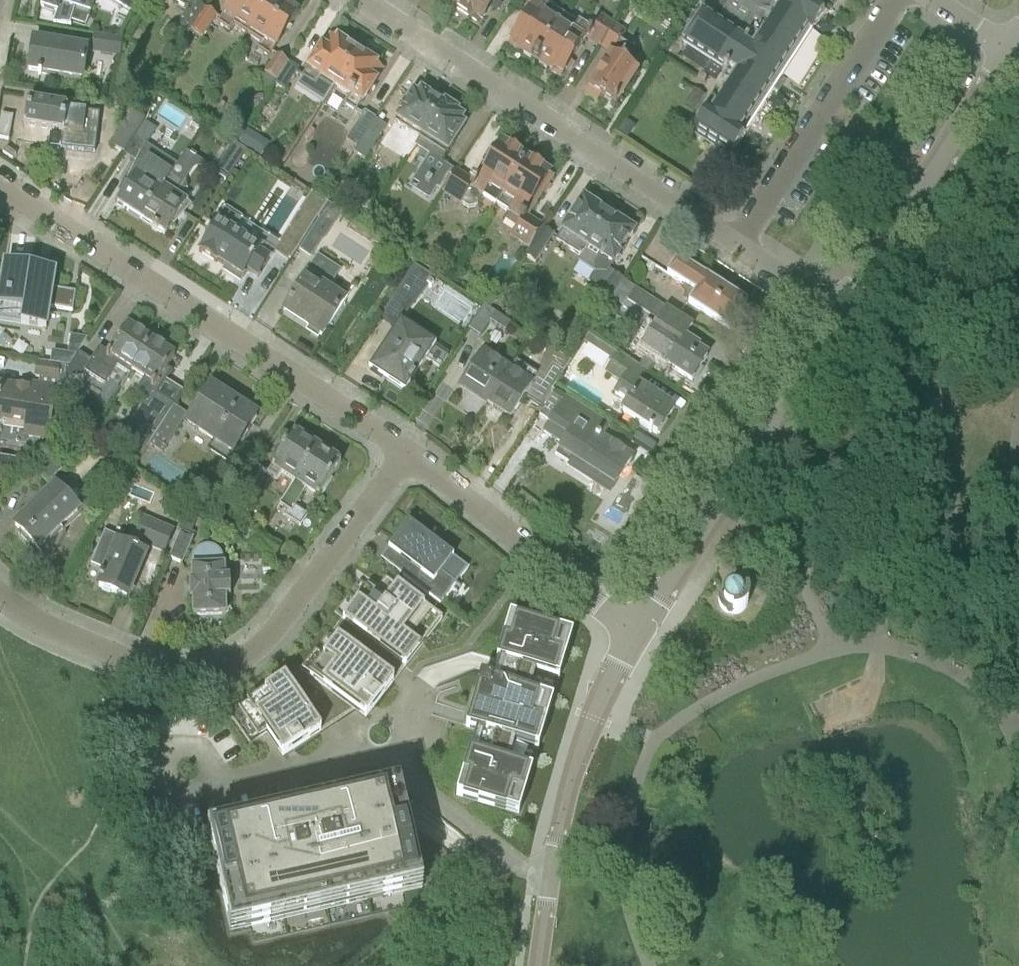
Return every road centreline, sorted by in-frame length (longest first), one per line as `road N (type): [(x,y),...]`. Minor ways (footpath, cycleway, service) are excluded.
road 1 (residential): [(0,600),(119,662),(163,672),(227,659),(258,646),(291,610),(388,450)]
road 2 (residential): [(388,450),(0,192)]
road 3 (residential): [(730,244),(353,0)]
road 4 (residential): [(636,636),(839,320)]
road 5 (residential): [(538,965),(577,757),(636,636)]
road 6 (residential): [(839,320),(1014,53)]
road 7 (residential): [(636,636),(388,450)]
road 8 (residential): [(730,244),(896,0)]
road 9 (residential): [(839,320),(730,244)]

